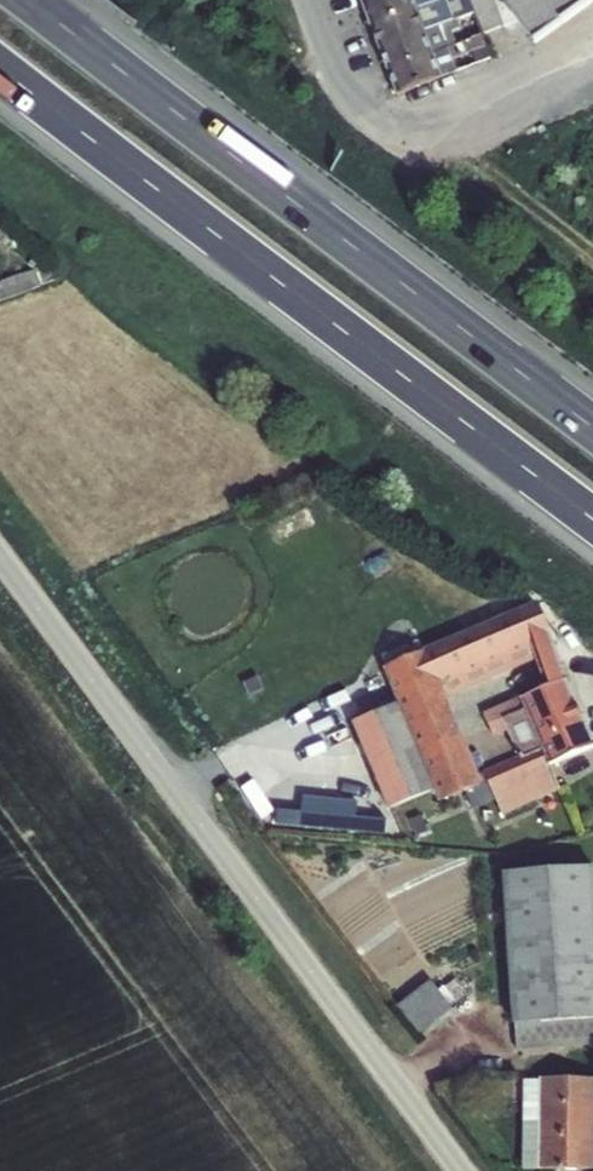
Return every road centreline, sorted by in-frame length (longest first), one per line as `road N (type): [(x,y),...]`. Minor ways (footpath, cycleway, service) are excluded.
road 1 (unclassified): [(462,1170),(0,557)]
road 2 (motorway): [(0,70),(592,518)]
road 3 (motorway): [(592,427),(27,0)]

